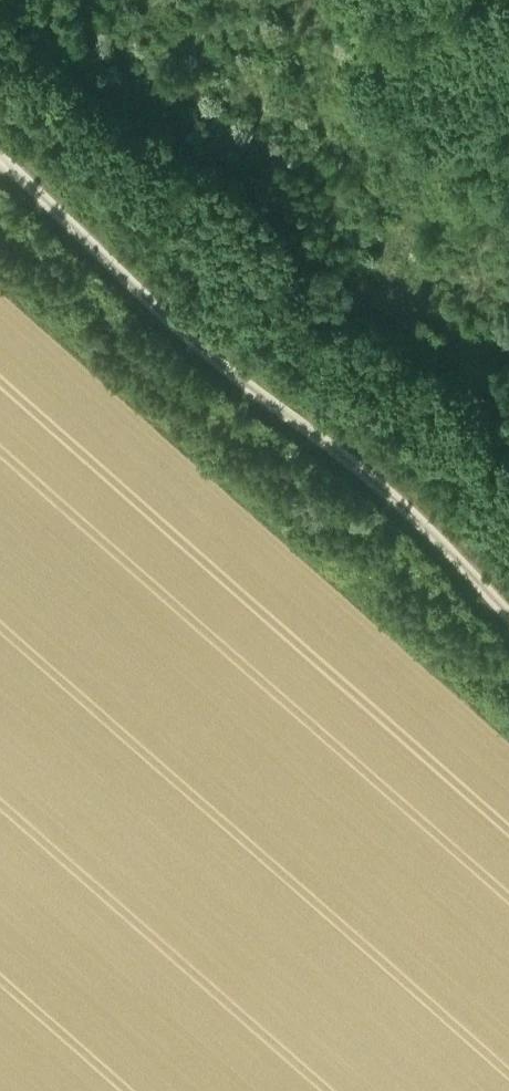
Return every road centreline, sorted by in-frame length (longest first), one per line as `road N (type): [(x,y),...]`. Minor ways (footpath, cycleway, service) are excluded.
road 1 (track): [(0,164),(269,398),(392,493),(508,619)]

